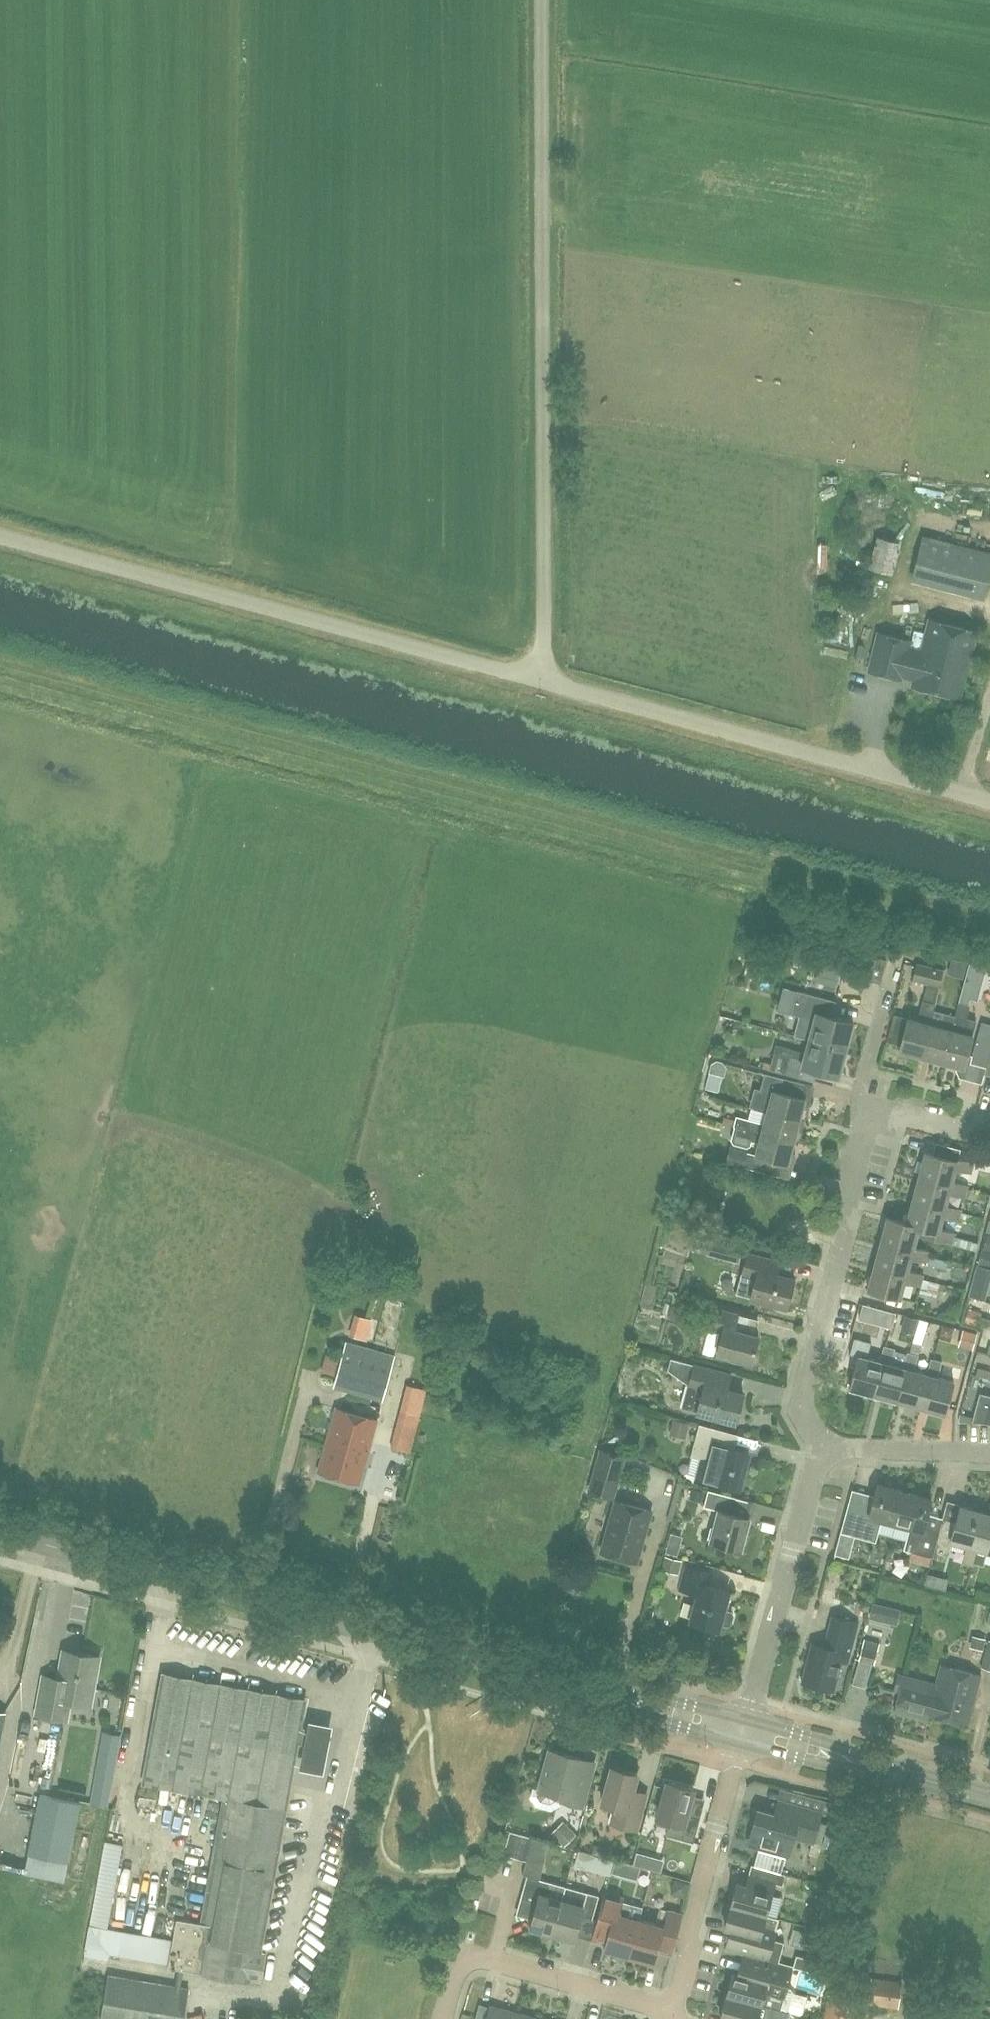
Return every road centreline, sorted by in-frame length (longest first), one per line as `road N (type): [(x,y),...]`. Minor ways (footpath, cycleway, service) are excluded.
road 1 (unclassified): [(545,679),(542,0)]
road 2 (tertiary): [(572,1690),(0,1533)]
road 3 (unclassified): [(545,679),(0,533)]
road 4 (unclassified): [(989,799),(545,679)]
road 5 (residential): [(818,1457),(804,1401),(874,1104)]
road 6 (residential): [(442,2018),(454,1976),(476,1959),(676,2010)]
road 7 (residential): [(747,1721),(818,1457)]
road 8 (residential): [(676,2010),(735,1762)]
road 9 (tertiary): [(741,1740),(943,1785)]
road 10 (tertiary): [(943,1785),(747,1721)]
road 11 (residential): [(735,1762),(556,1716)]
road 12 (tertiary): [(747,1721),(691,1704),(572,1690)]
road 13 (tertiary): [(572,1690),(741,1740)]
road 14 (residential): [(989,1452),(818,1457)]
road 15 (residential): [(874,1104),(869,1072),(898,959)]

